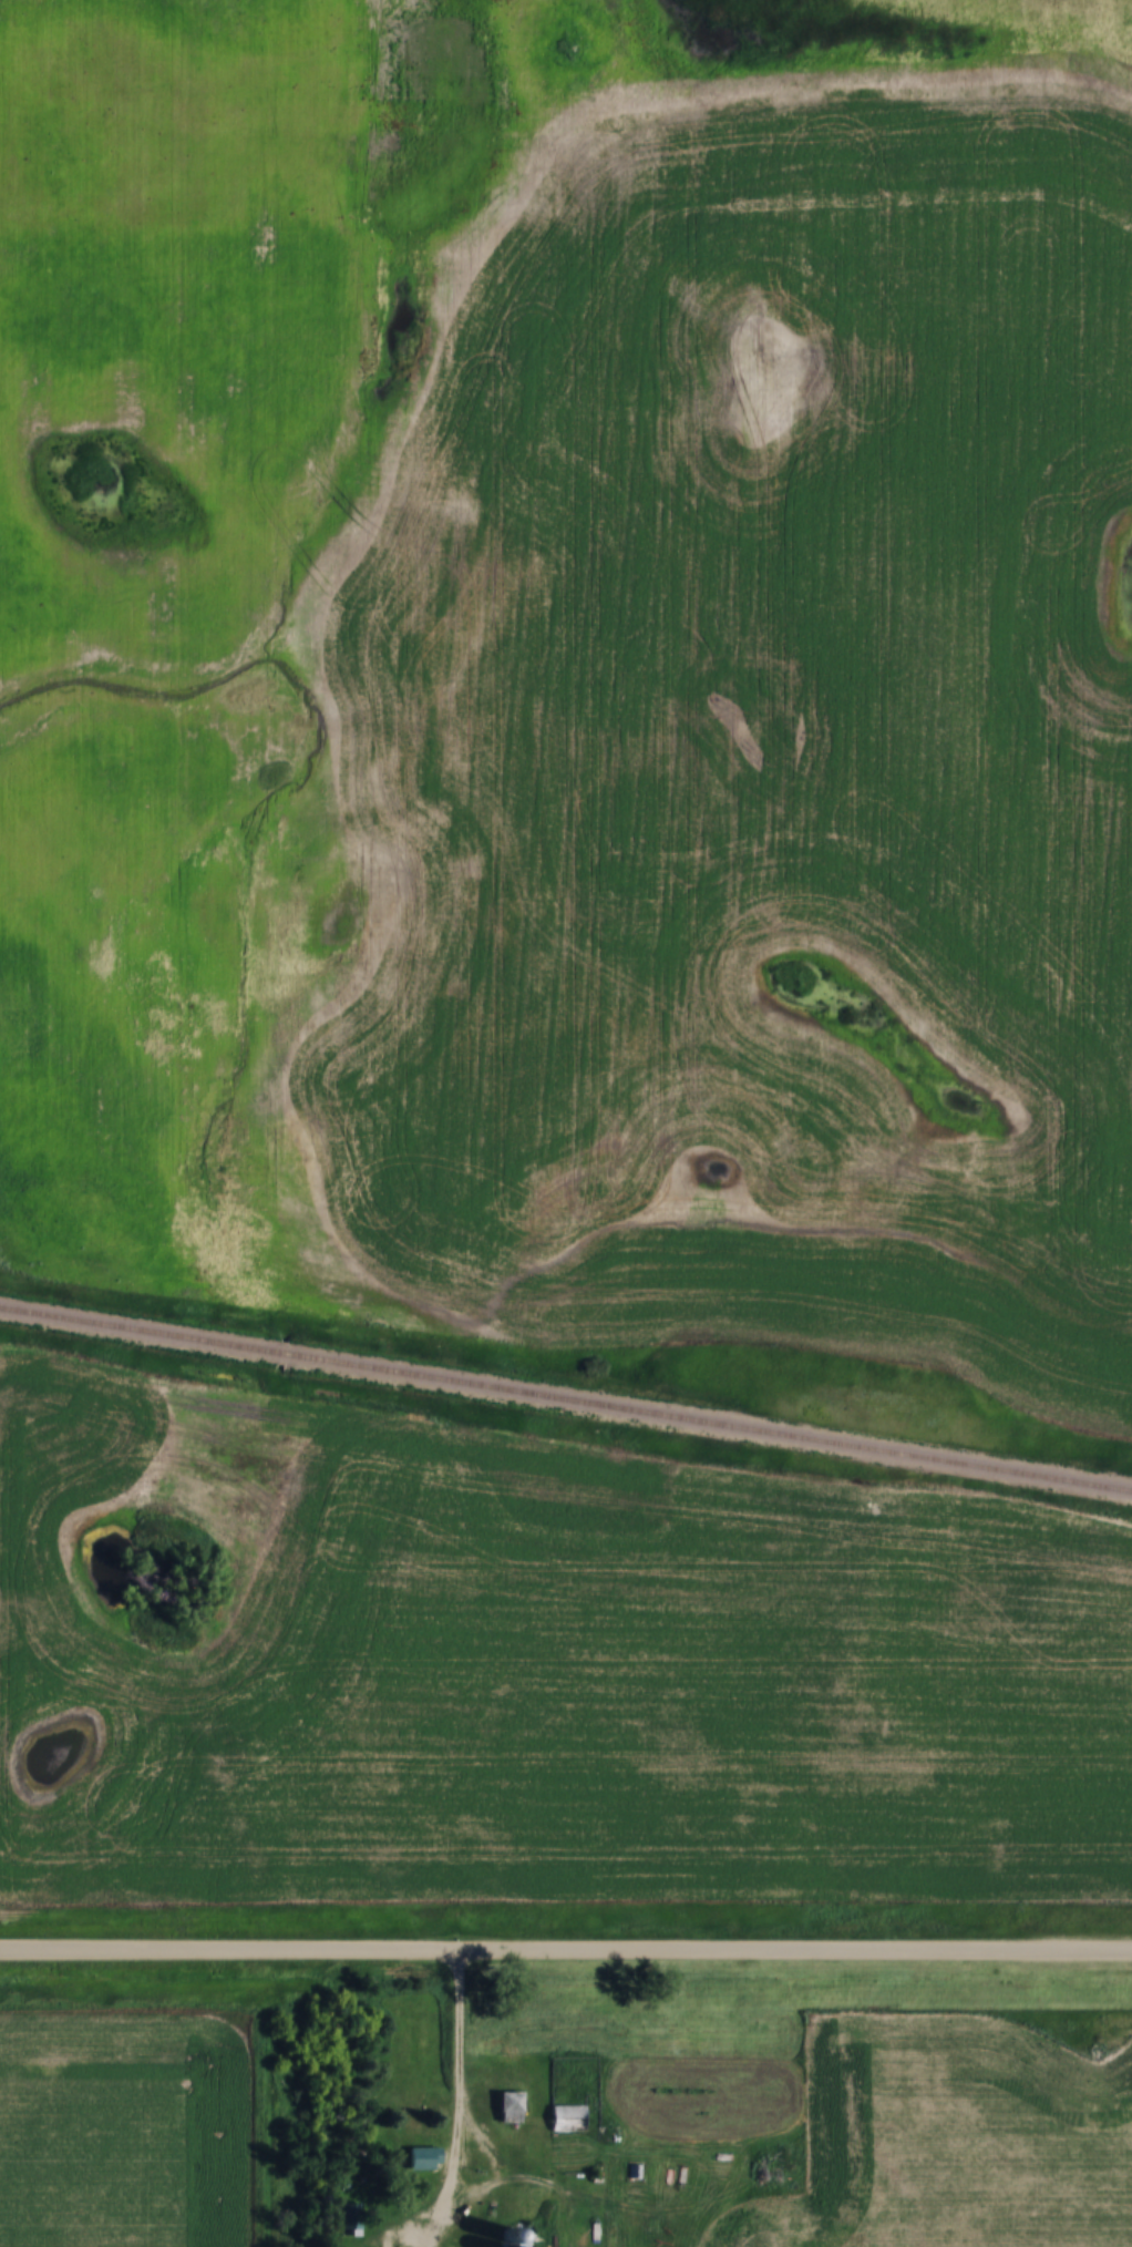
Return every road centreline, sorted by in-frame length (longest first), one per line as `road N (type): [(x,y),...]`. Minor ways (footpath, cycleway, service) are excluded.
road 1 (residential): [(1131,1947),(0,1947)]

